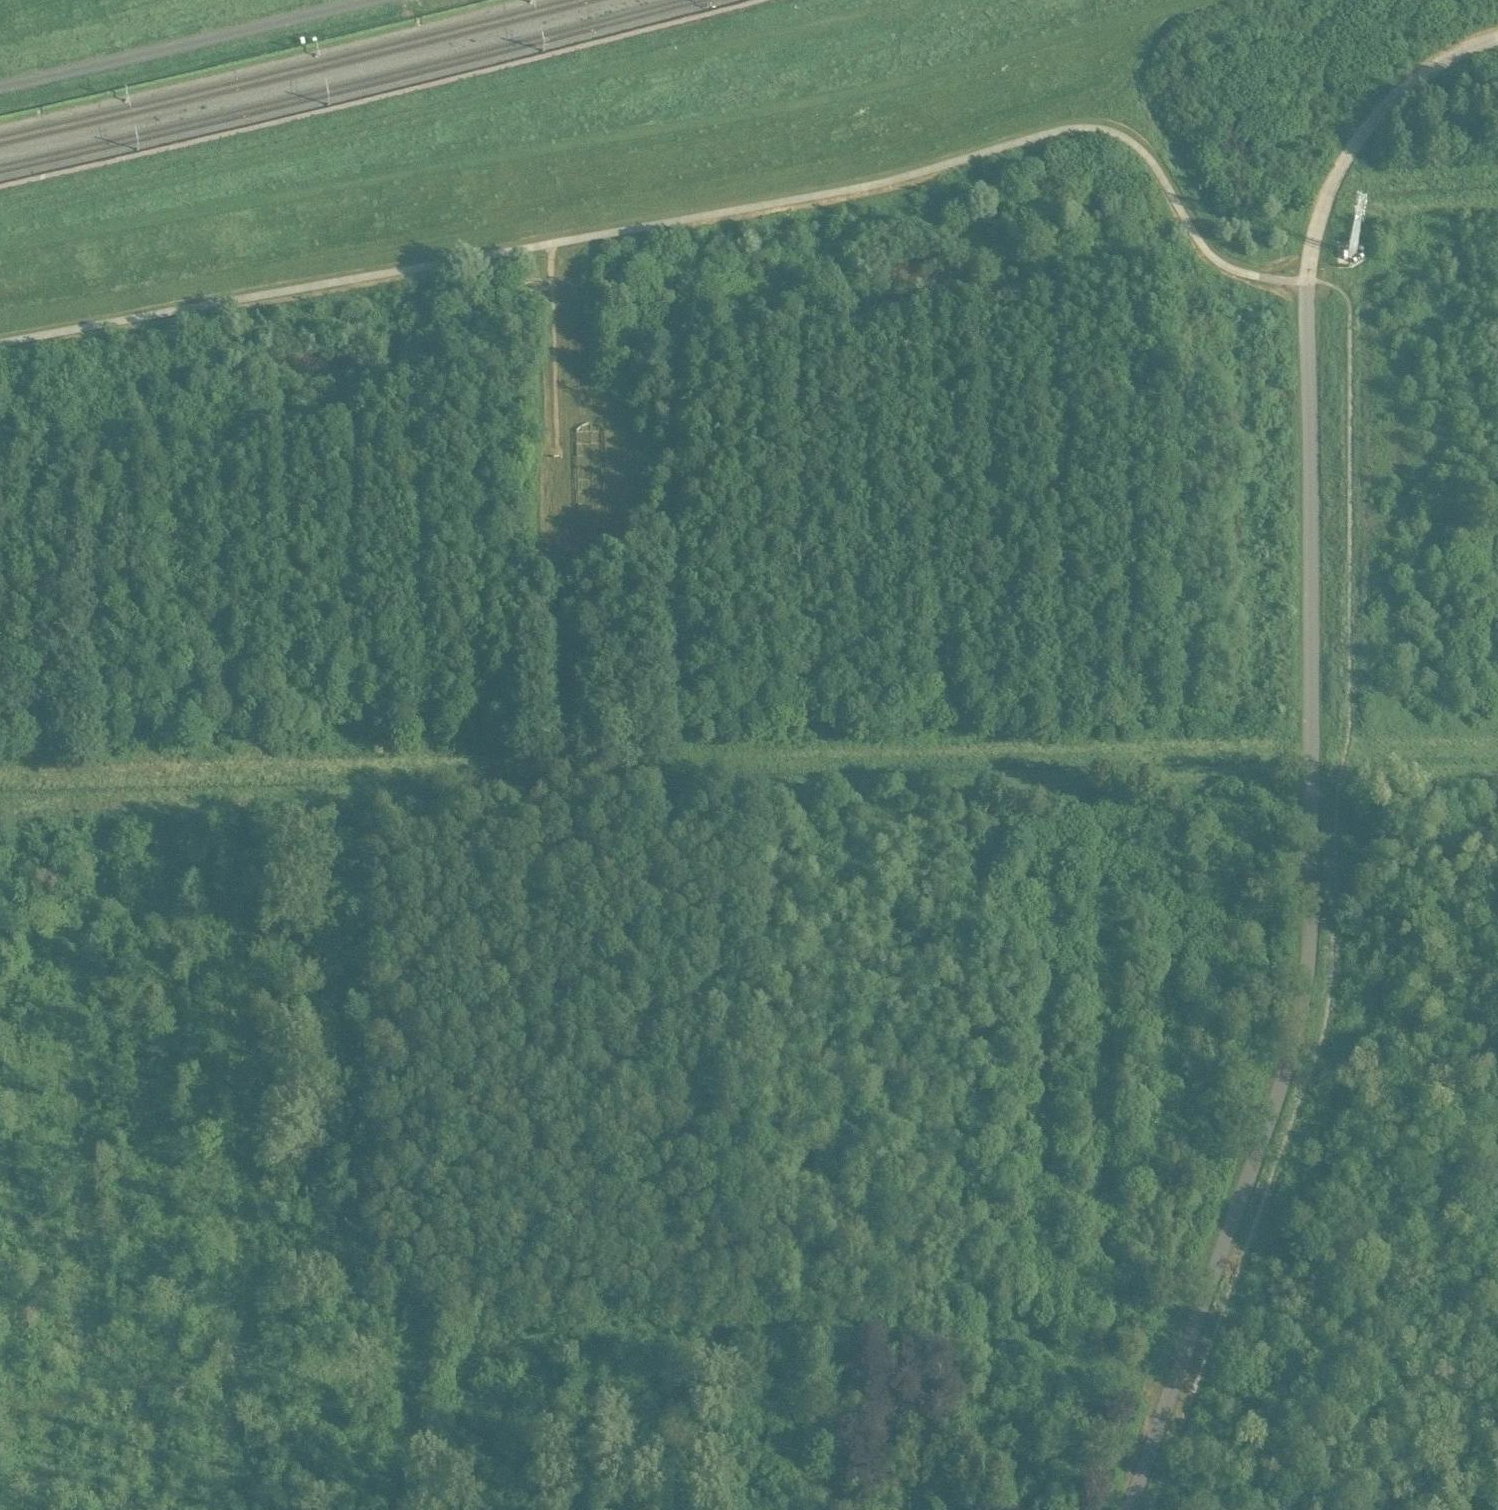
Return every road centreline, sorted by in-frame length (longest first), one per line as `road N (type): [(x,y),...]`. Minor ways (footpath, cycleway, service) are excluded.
road 1 (track): [(0,804),(1310,774)]
road 2 (unclassified): [(1127,1509),(1286,1064),(1306,980),(1307,279)]
road 3 (track): [(1191,1399),(999,1341),(739,1328),(555,1341),(0,1409)]
road 4 (unclassified): [(1497,35),(1421,73),(1358,134),(1321,208),(1307,279)]
road 5 (track): [(1310,794),(1342,771),(1497,769)]
road 6 (track): [(1321,208),(1497,202)]
road 7 (track): [(1497,167),(1335,173)]

